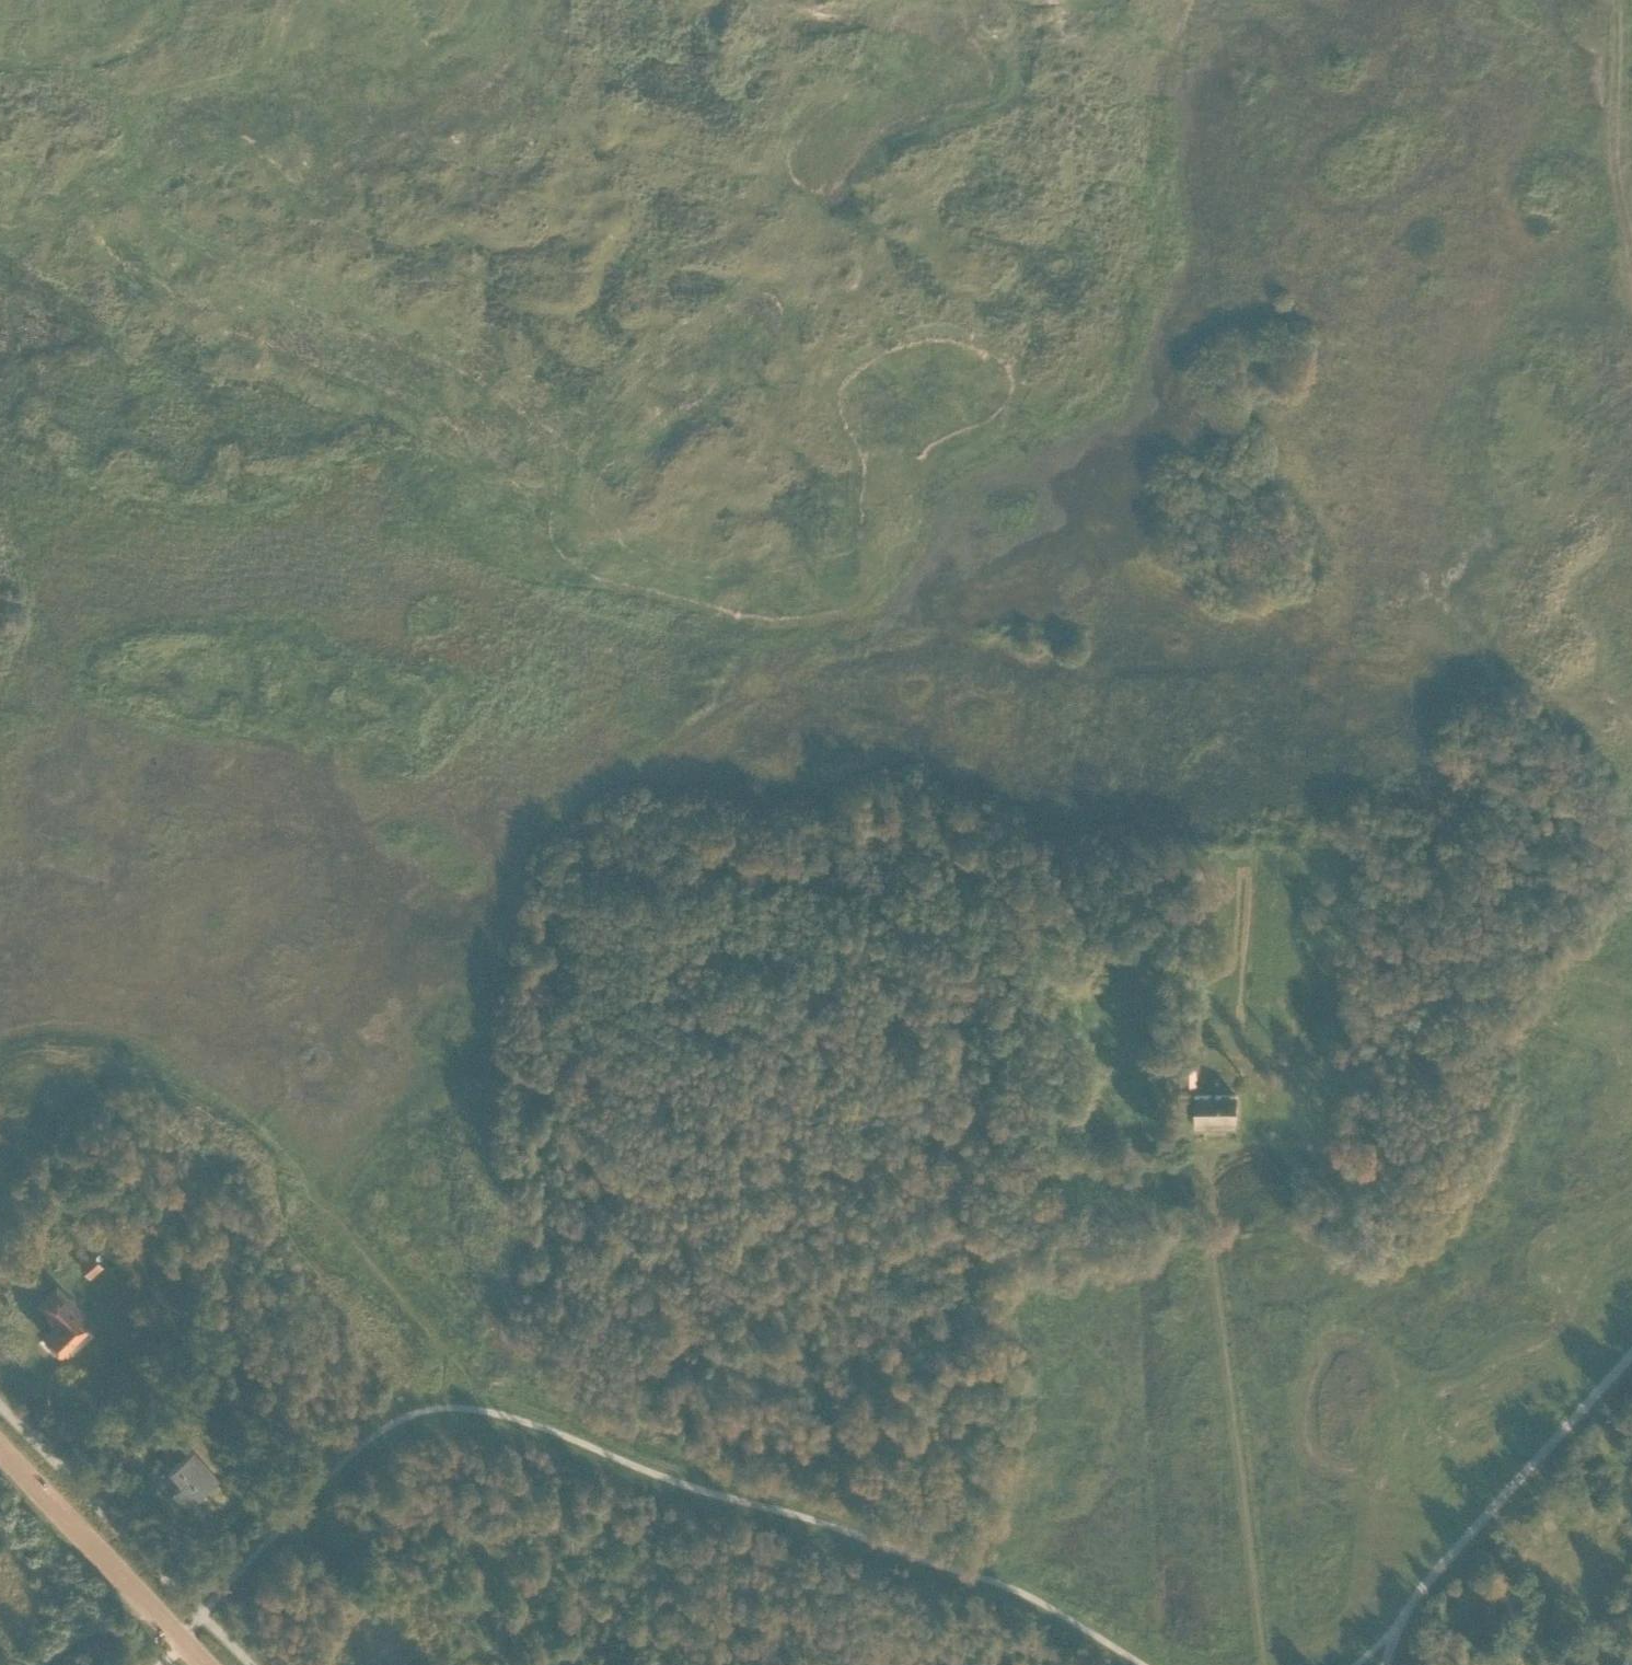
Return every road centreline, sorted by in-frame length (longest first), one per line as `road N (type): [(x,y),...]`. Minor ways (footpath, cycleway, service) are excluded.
road 1 (tertiary): [(204,1664),(0,1448)]

